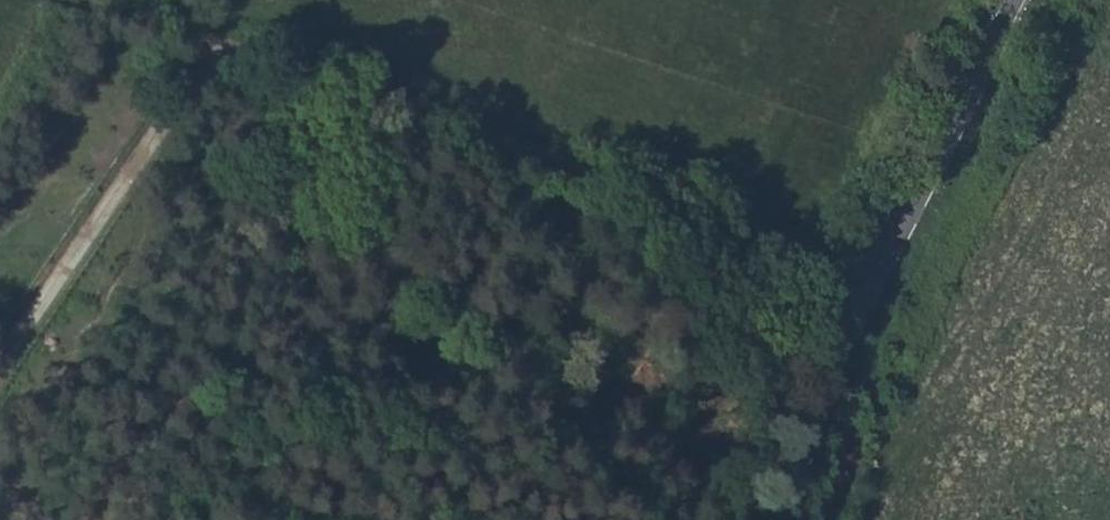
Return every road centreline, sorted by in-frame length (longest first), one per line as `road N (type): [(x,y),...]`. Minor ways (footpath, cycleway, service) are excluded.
road 1 (unclassified): [(1014,0),(834,353),(813,407),(788,519)]
road 2 (track): [(0,371),(218,38)]

